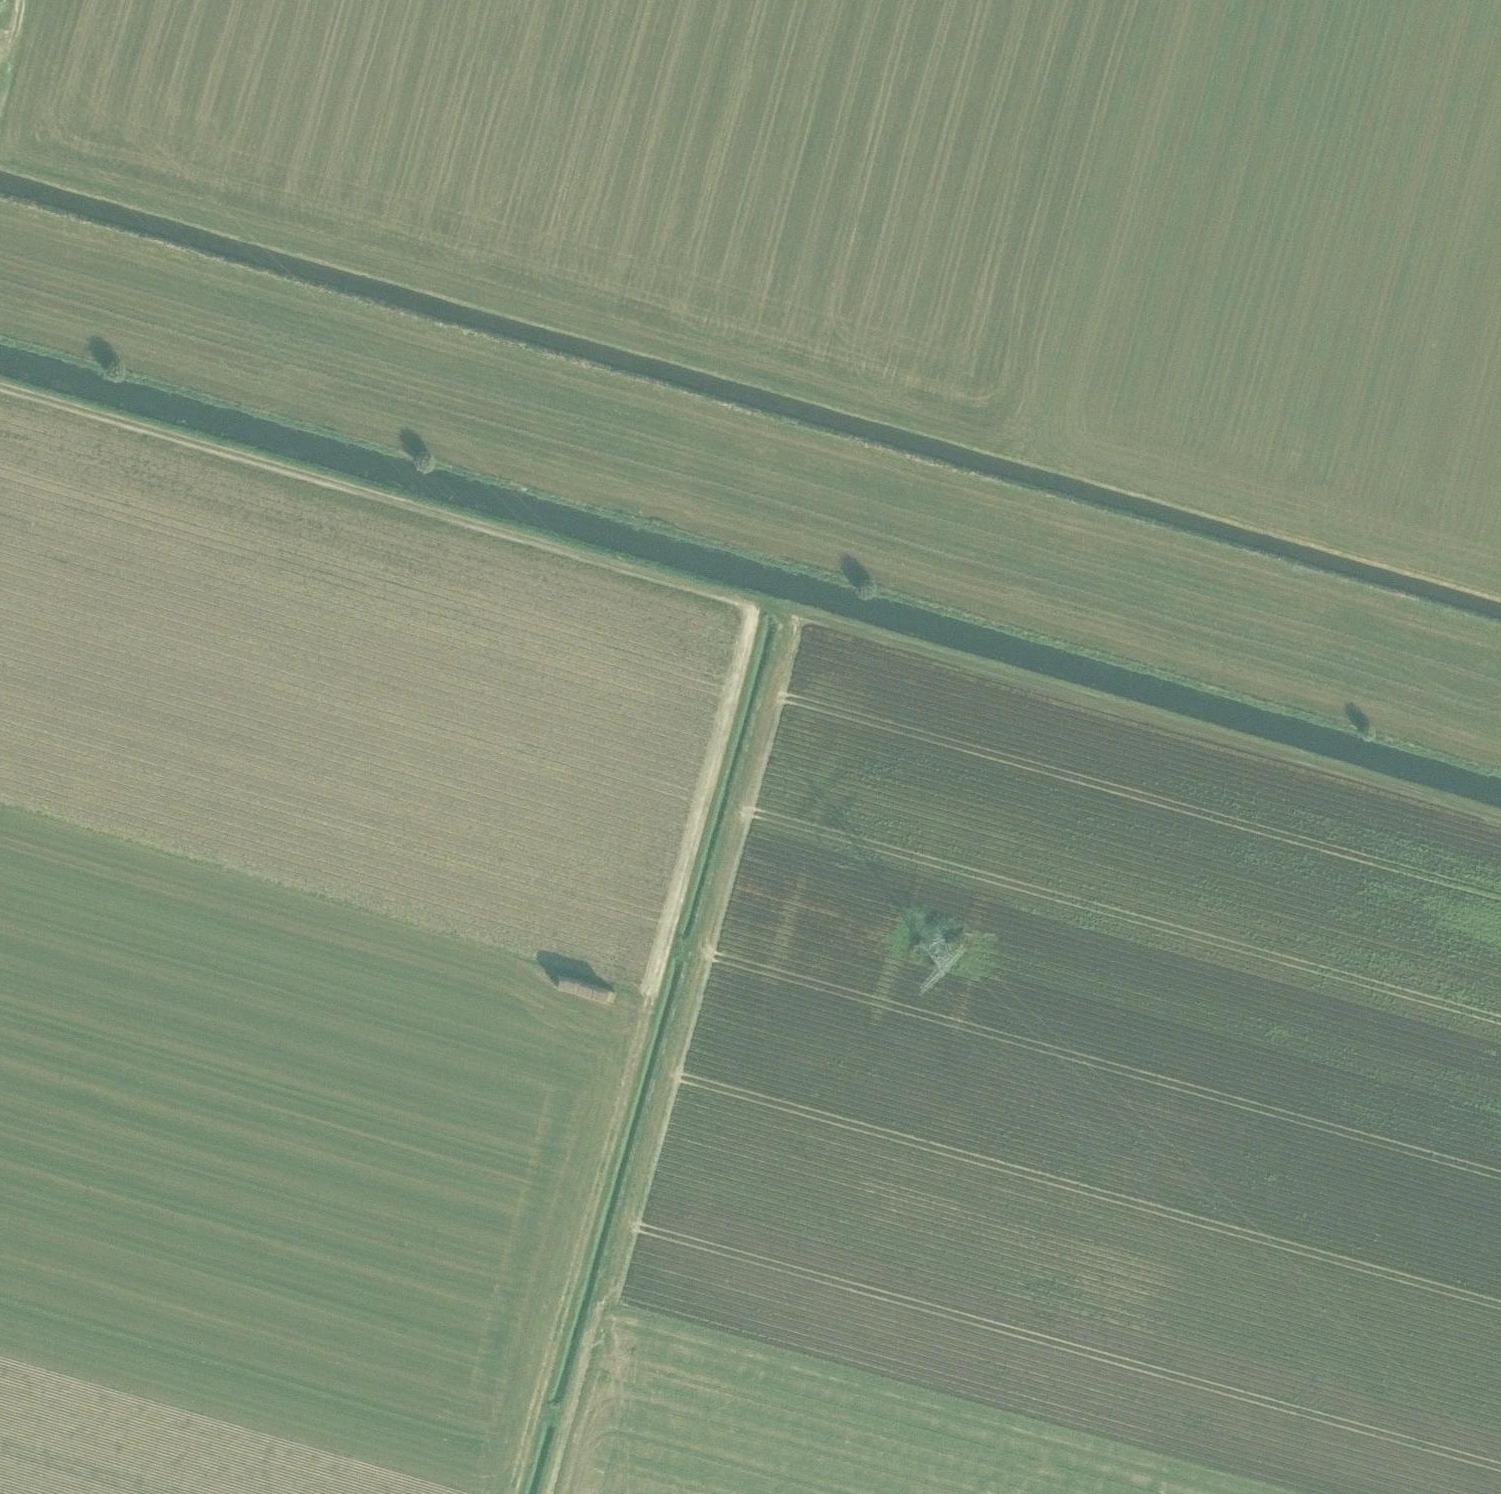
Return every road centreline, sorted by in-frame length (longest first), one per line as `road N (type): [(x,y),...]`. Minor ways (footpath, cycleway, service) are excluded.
road 1 (track): [(512,1493),(751,620)]

